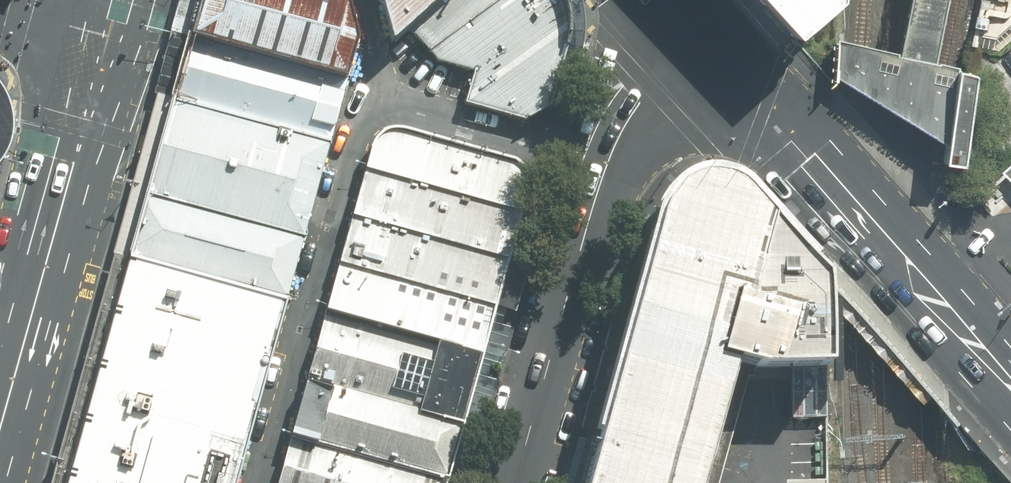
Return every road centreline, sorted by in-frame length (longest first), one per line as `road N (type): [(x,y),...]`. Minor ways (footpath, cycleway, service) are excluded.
road 1 (residential): [(516,482),(604,175),(684,26)]
road 2 (secondary): [(1010,379),(684,26)]
road 3 (secondary): [(0,421),(108,42)]

